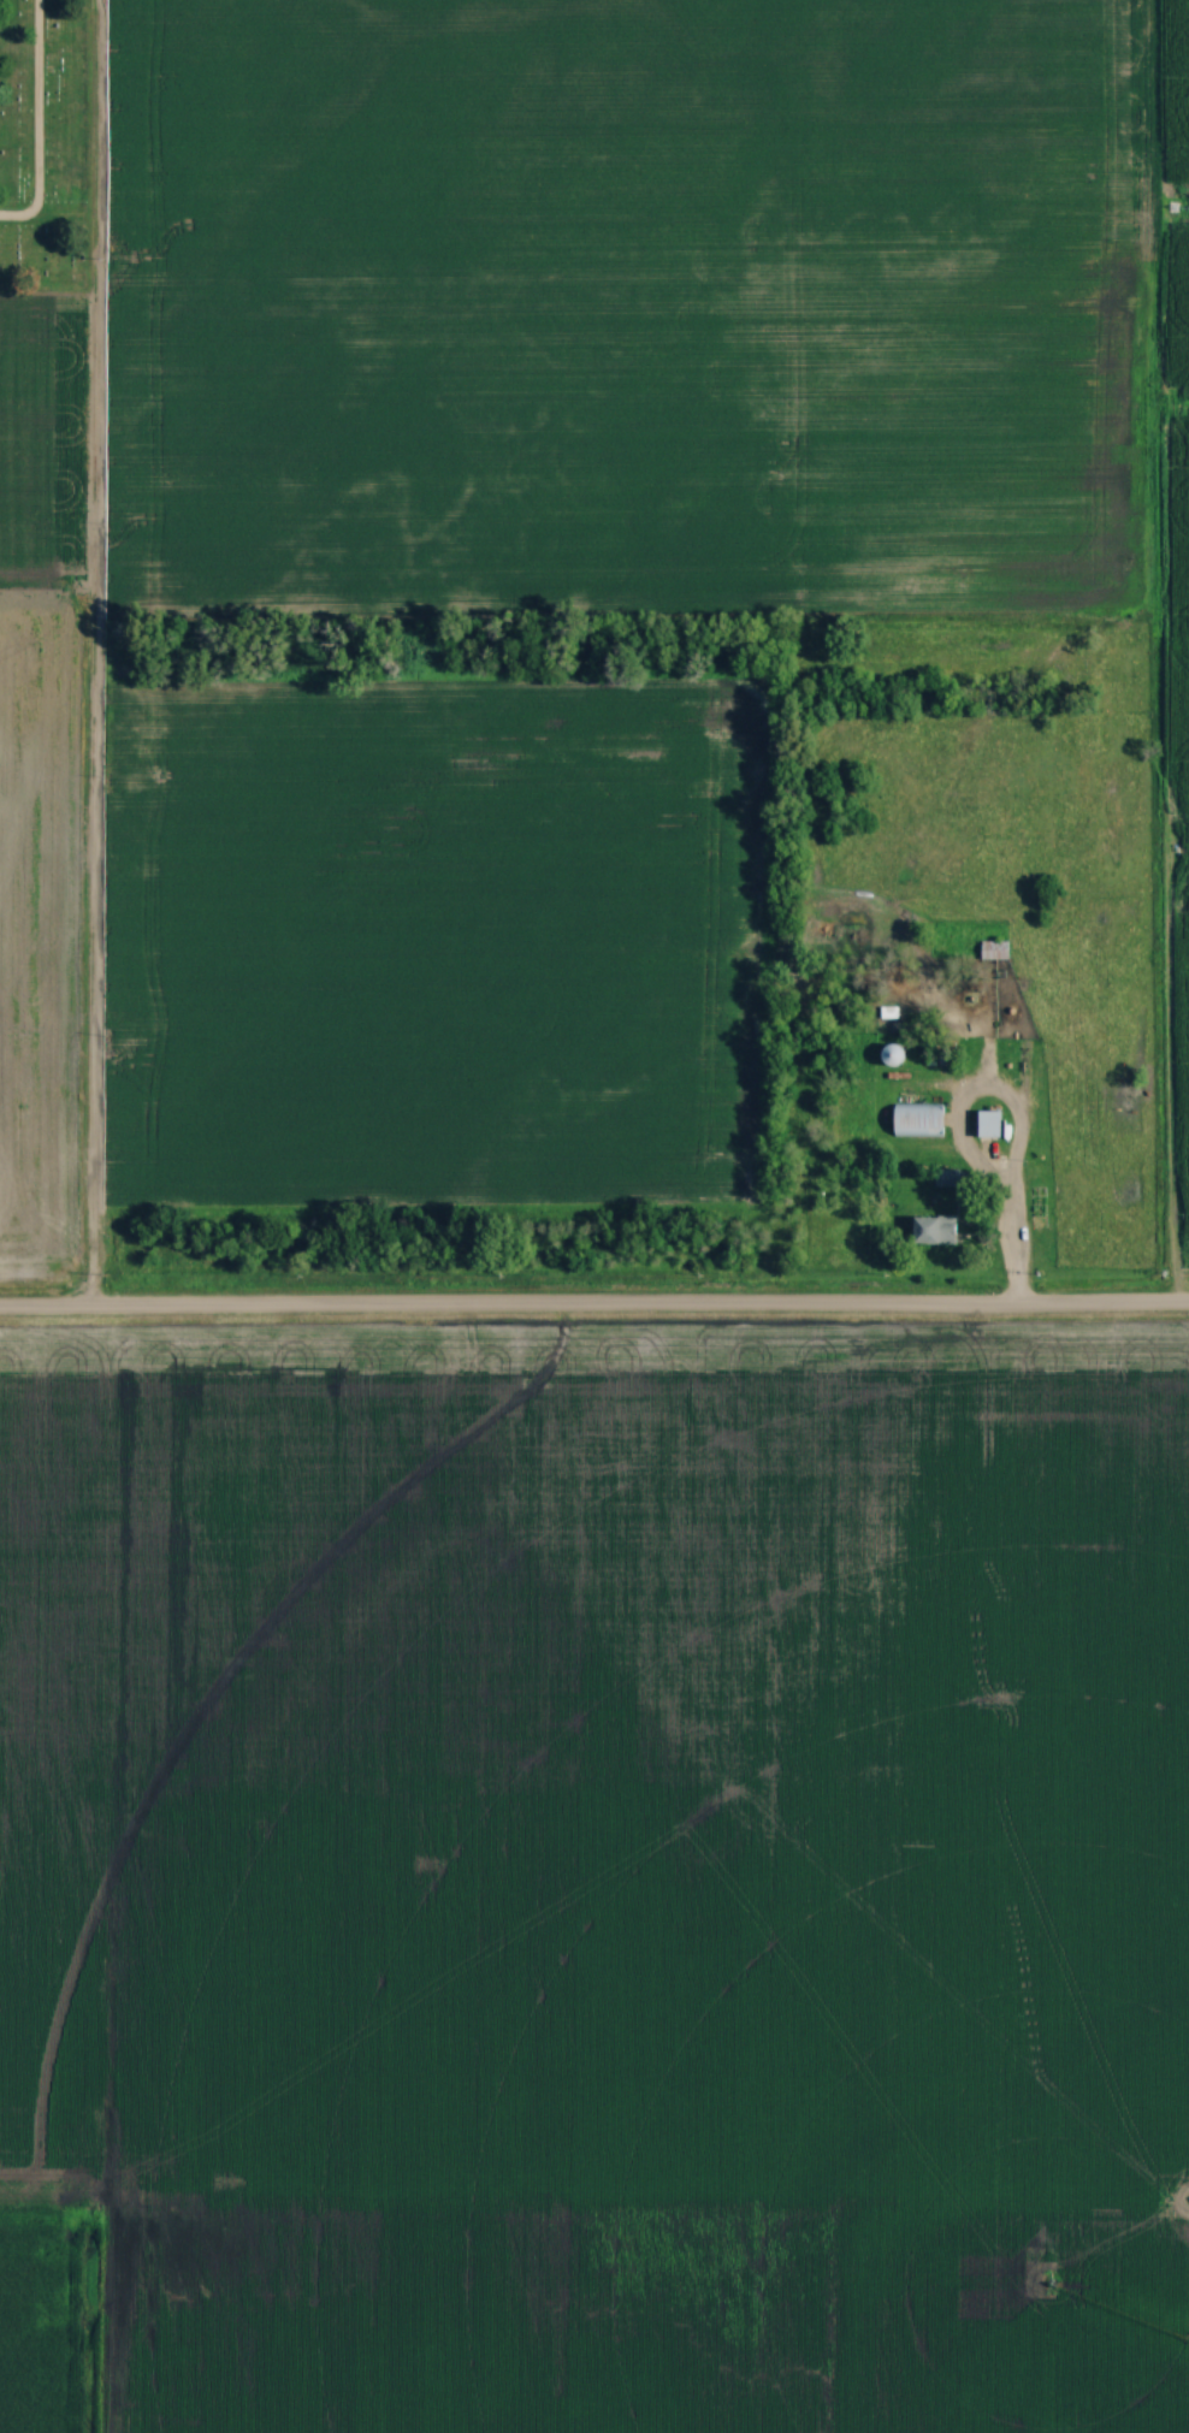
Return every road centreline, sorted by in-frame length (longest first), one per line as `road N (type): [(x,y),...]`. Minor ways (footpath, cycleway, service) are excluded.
road 1 (residential): [(1188,1308),(0,1311)]

